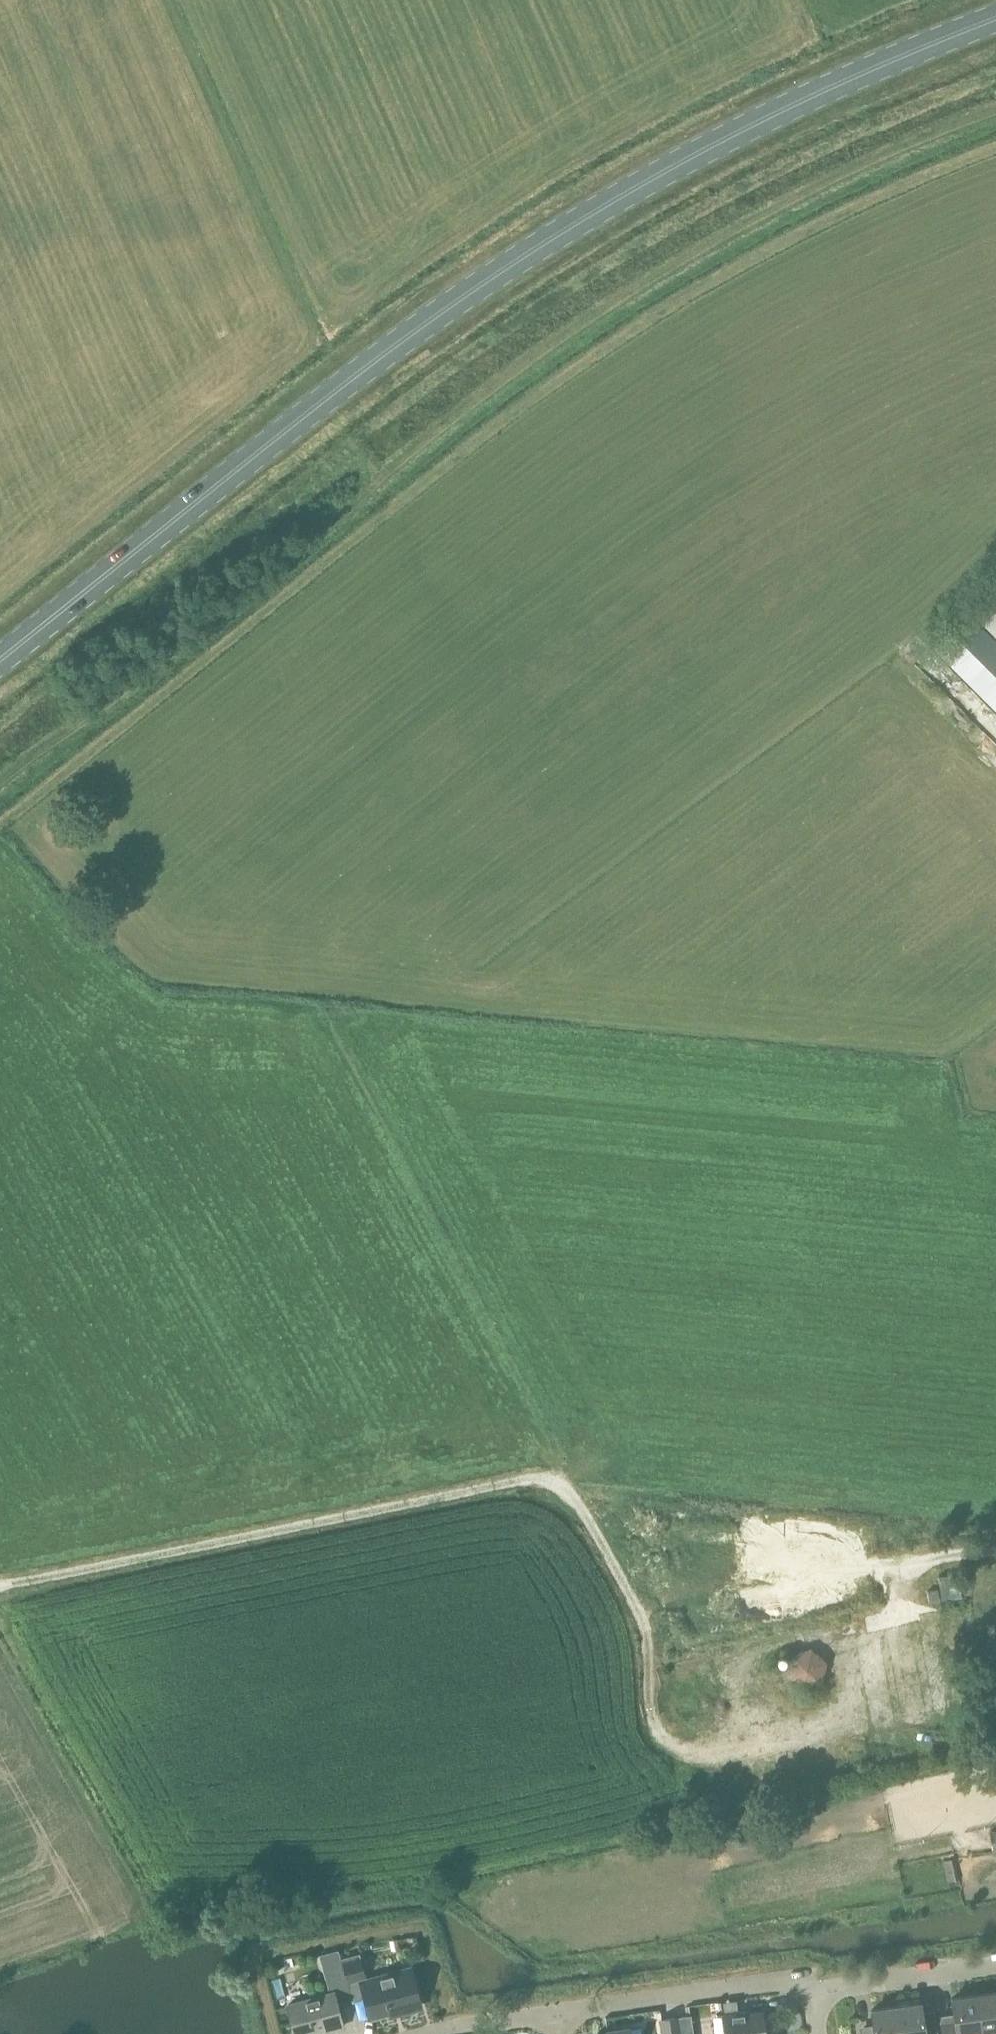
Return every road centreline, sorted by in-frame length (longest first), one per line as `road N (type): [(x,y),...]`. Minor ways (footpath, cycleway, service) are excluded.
road 1 (primary): [(0,659),(438,312),(534,249),(789,106),(995,18)]
road 2 (residential): [(811,1986),(770,1981),(558,2011)]
road 3 (residential): [(995,1966),(811,1986)]
road 4 (residential): [(558,2011),(427,2033)]

